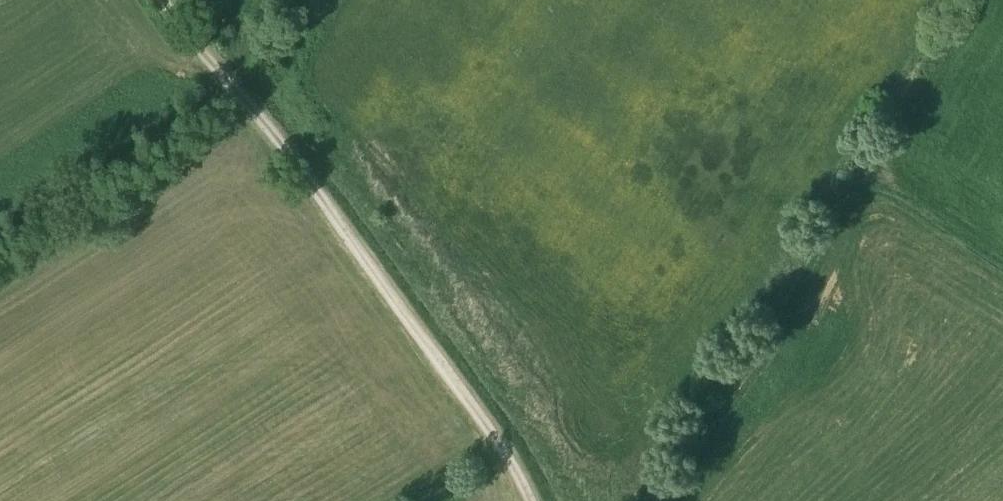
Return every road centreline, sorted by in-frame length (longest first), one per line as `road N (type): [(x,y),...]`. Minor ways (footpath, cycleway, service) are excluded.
road 1 (track): [(167,0),(433,352),(511,462),(528,500)]

